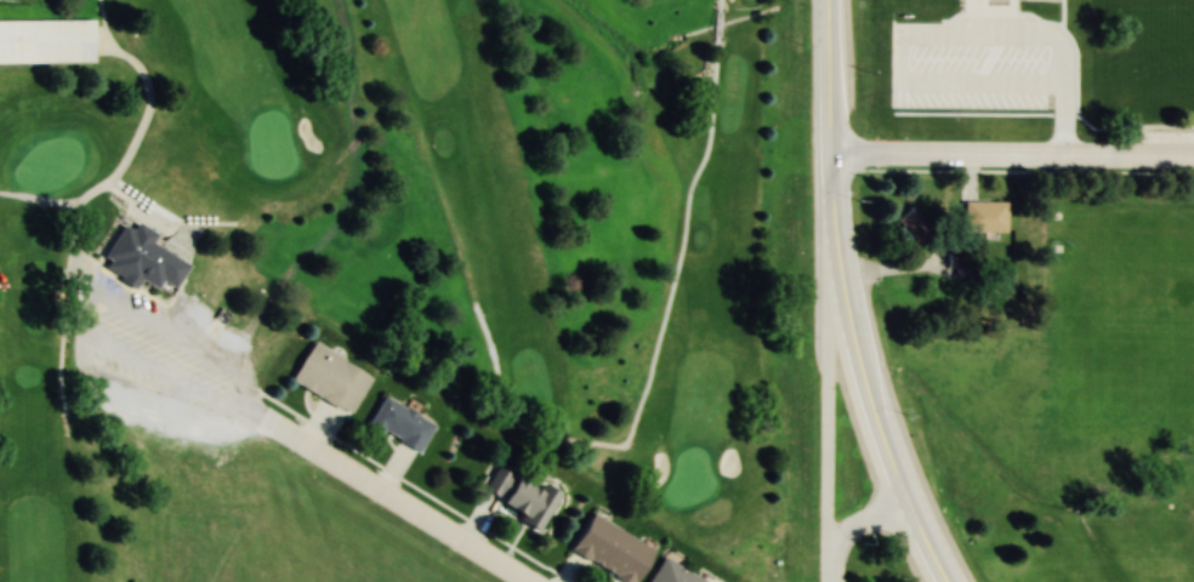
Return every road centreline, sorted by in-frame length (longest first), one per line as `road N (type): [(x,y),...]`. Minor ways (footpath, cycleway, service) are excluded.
road 1 (secondary): [(908,504),(859,371),(837,262),(829,193),(828,0)]
road 2 (tertiary): [(1193,158),(829,155)]
road 3 (residential): [(527,581),(263,420)]
road 4 (residential): [(837,262),(832,570)]

